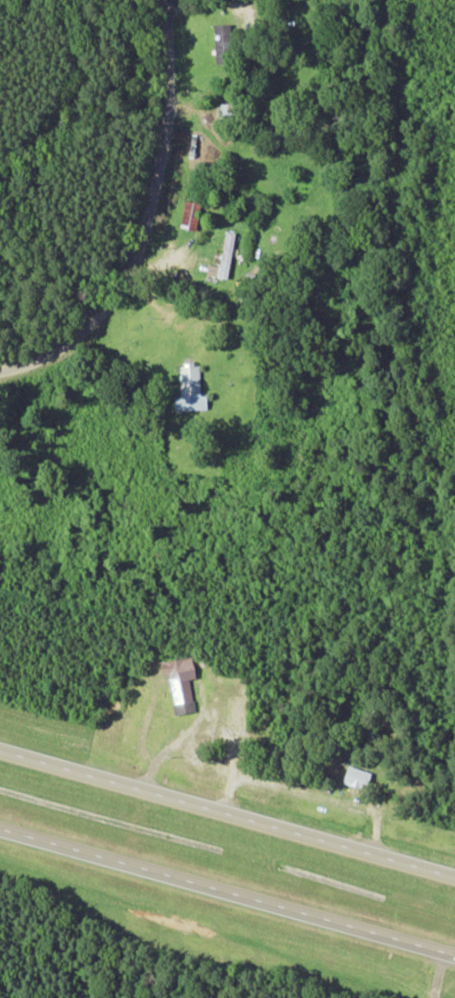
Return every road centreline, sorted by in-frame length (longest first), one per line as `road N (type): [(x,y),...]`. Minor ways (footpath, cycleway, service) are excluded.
road 1 (trunk): [(0,829),(454,956)]
road 2 (trunk): [(454,879),(0,752)]
road 3 (residential): [(0,372),(70,347),(134,259),(173,106),(166,0)]

